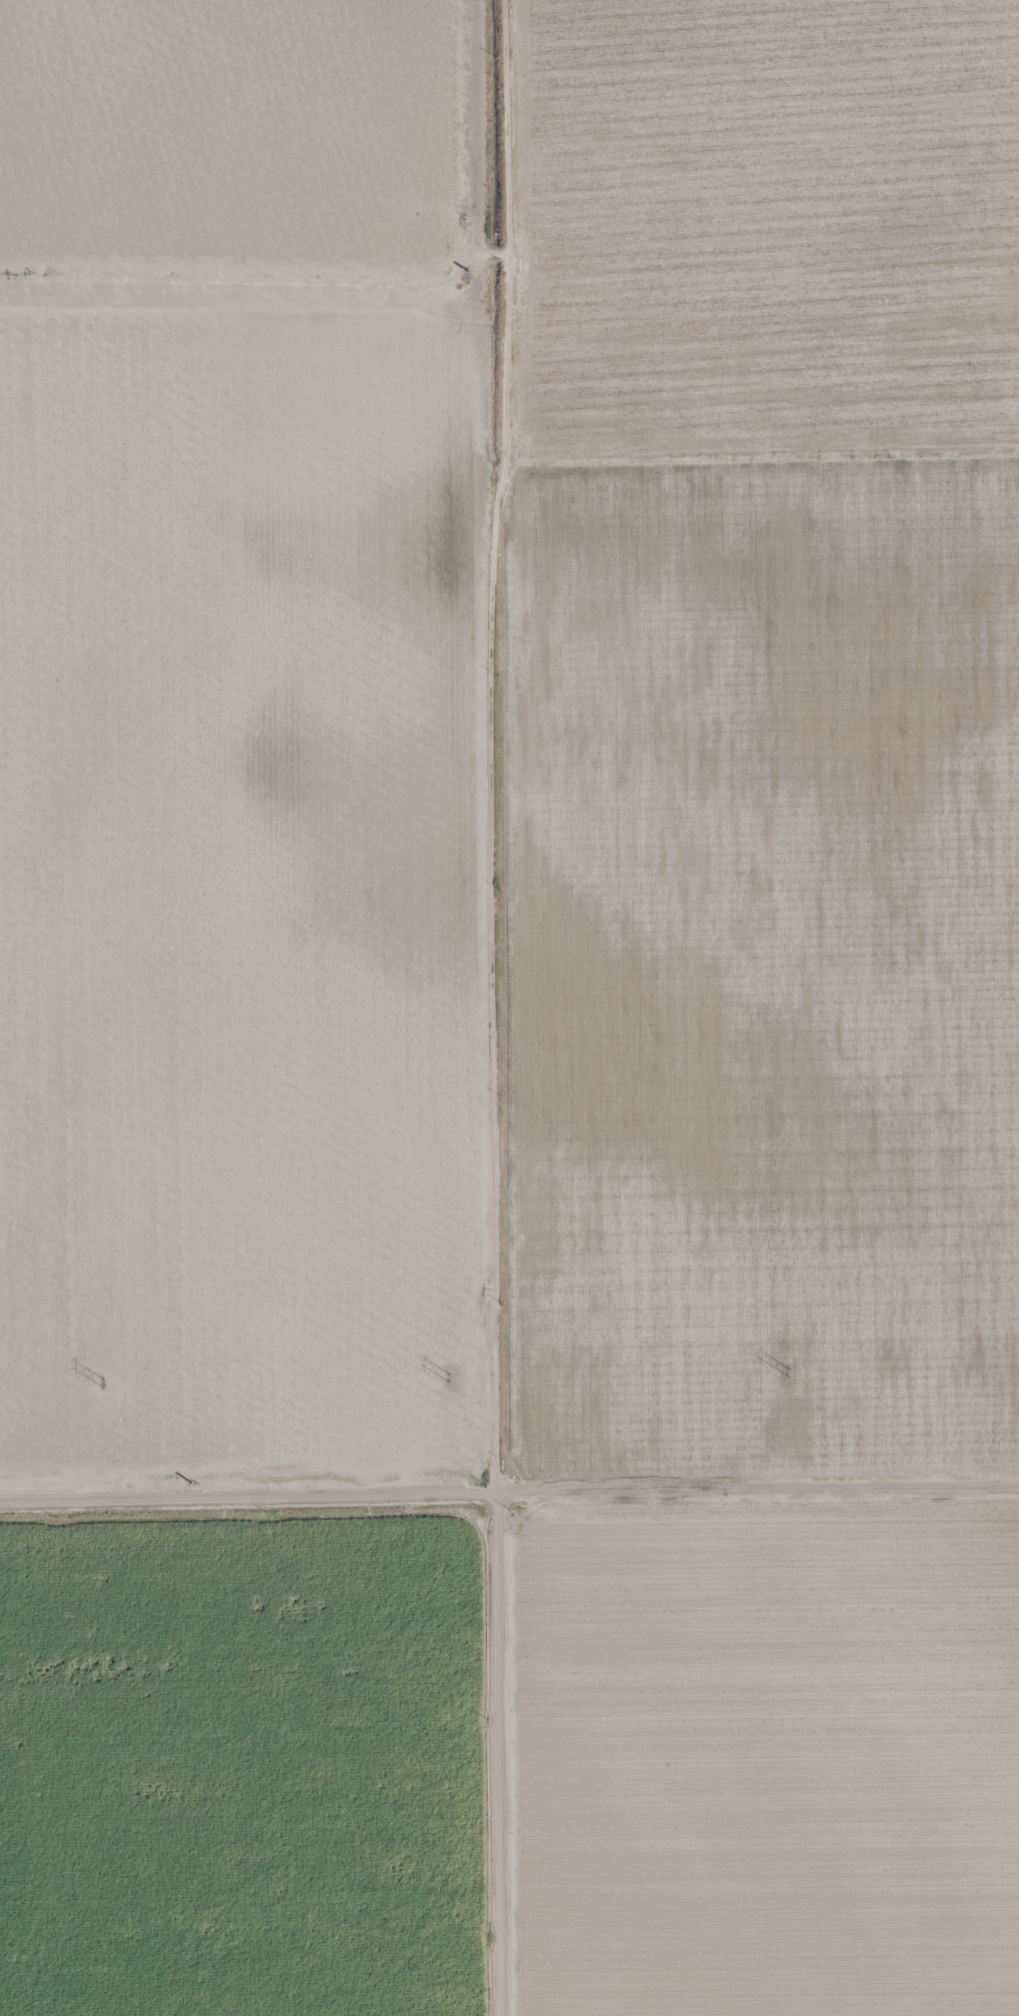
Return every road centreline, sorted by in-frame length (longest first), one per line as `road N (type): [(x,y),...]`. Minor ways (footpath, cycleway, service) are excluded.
road 1 (residential): [(498,0),(500,2015)]
road 2 (residential): [(0,1506),(1018,1490)]

